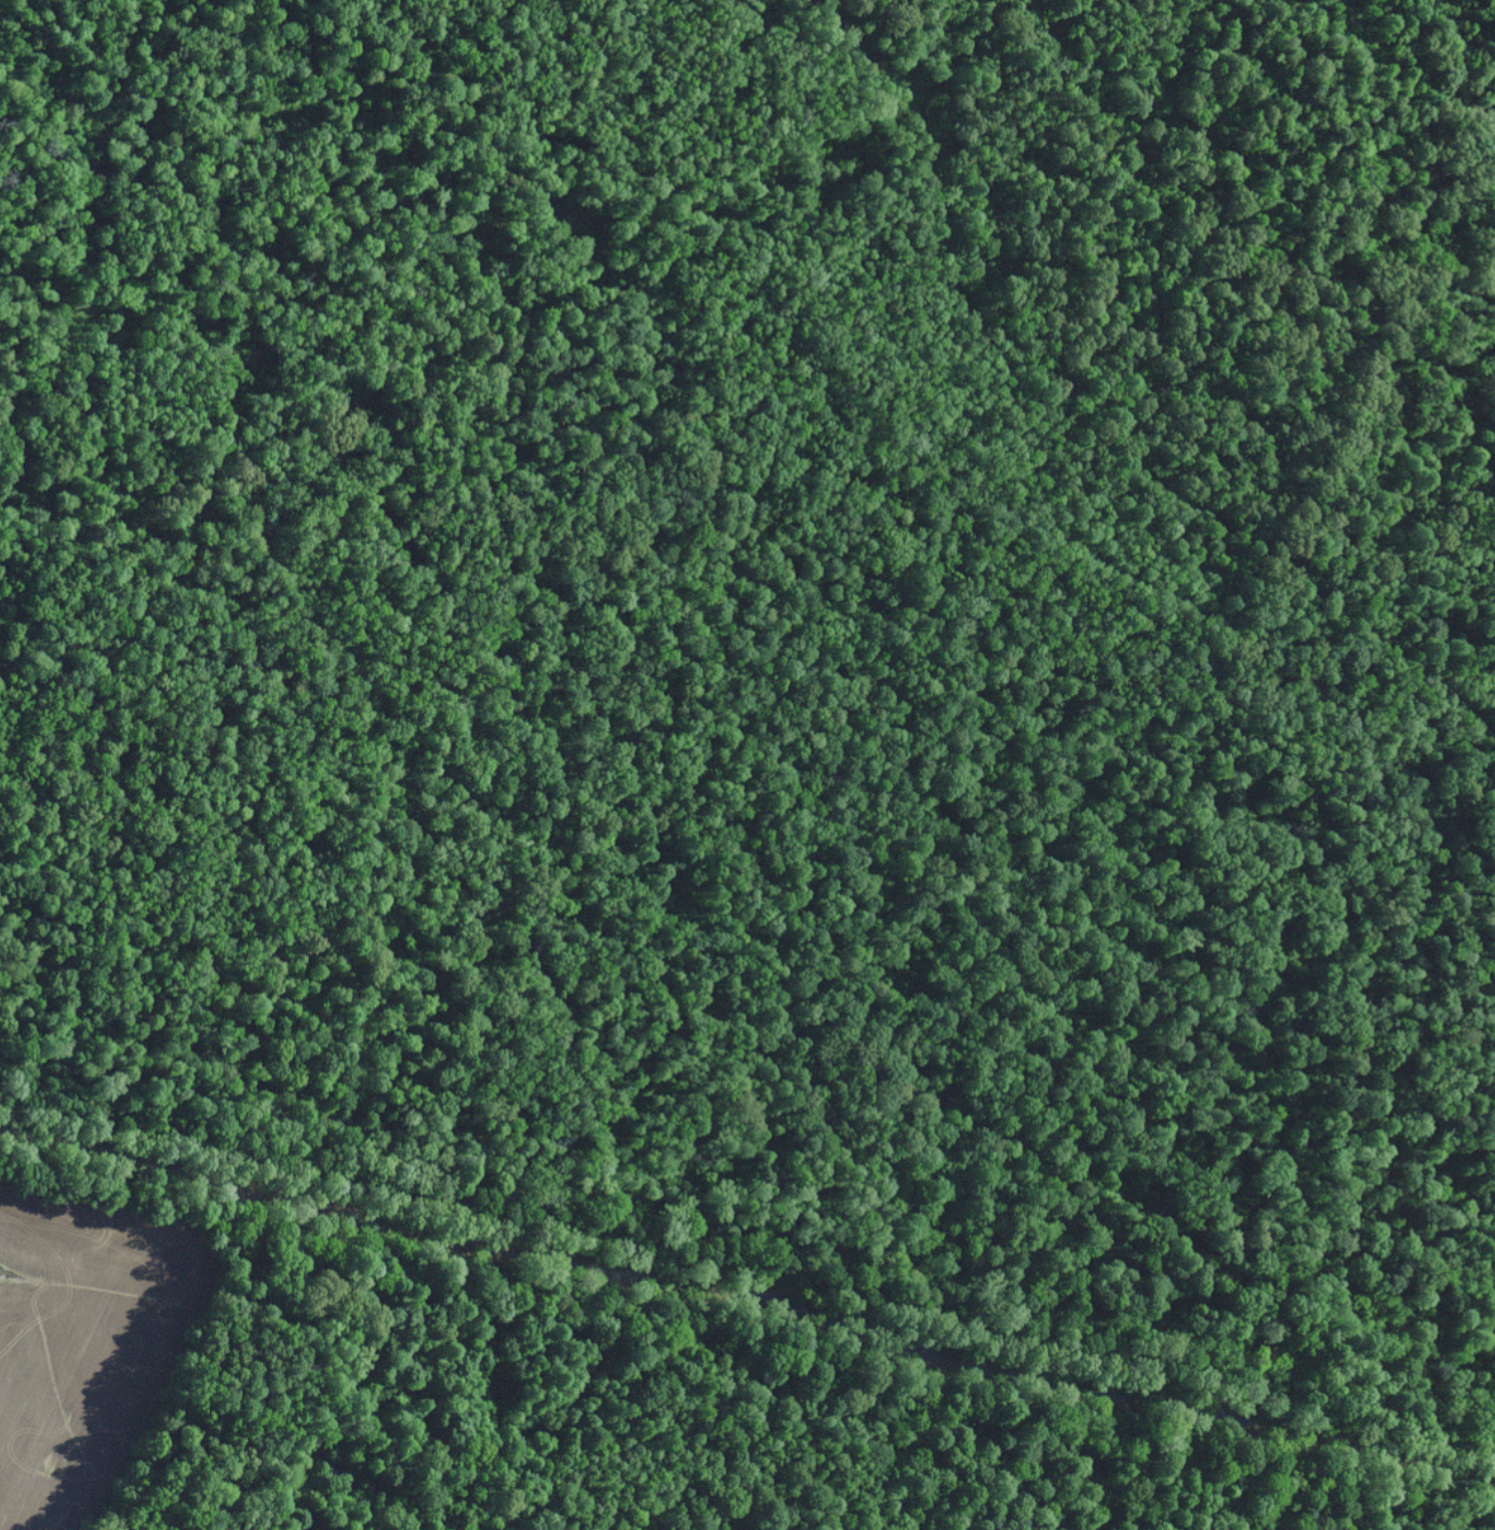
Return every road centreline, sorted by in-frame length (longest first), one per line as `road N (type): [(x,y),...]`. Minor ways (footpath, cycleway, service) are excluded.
road 1 (residential): [(0,492),(956,0)]

